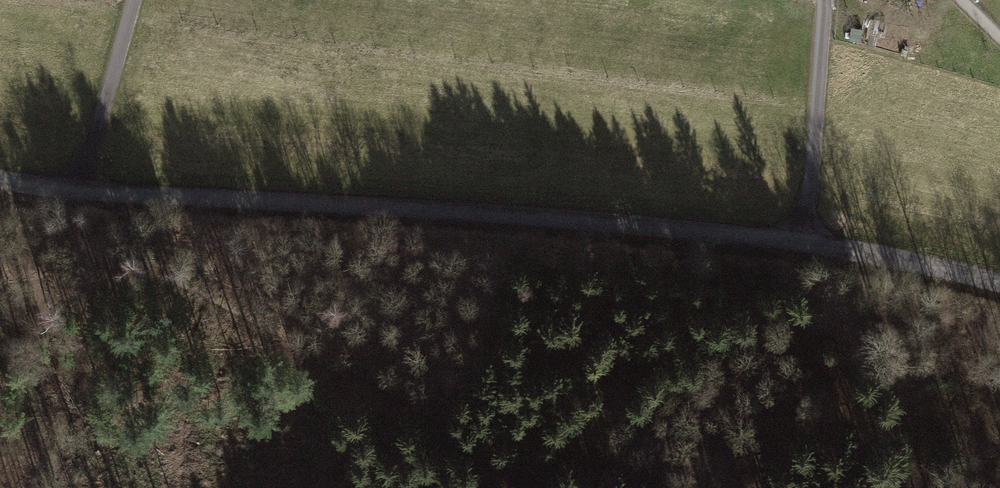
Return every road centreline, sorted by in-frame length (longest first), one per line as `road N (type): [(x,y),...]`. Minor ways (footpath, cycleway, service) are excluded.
road 1 (unclassified): [(0,179),(732,236),(999,284)]
road 2 (track): [(823,0),(803,244)]
road 3 (track): [(73,190),(136,0)]

